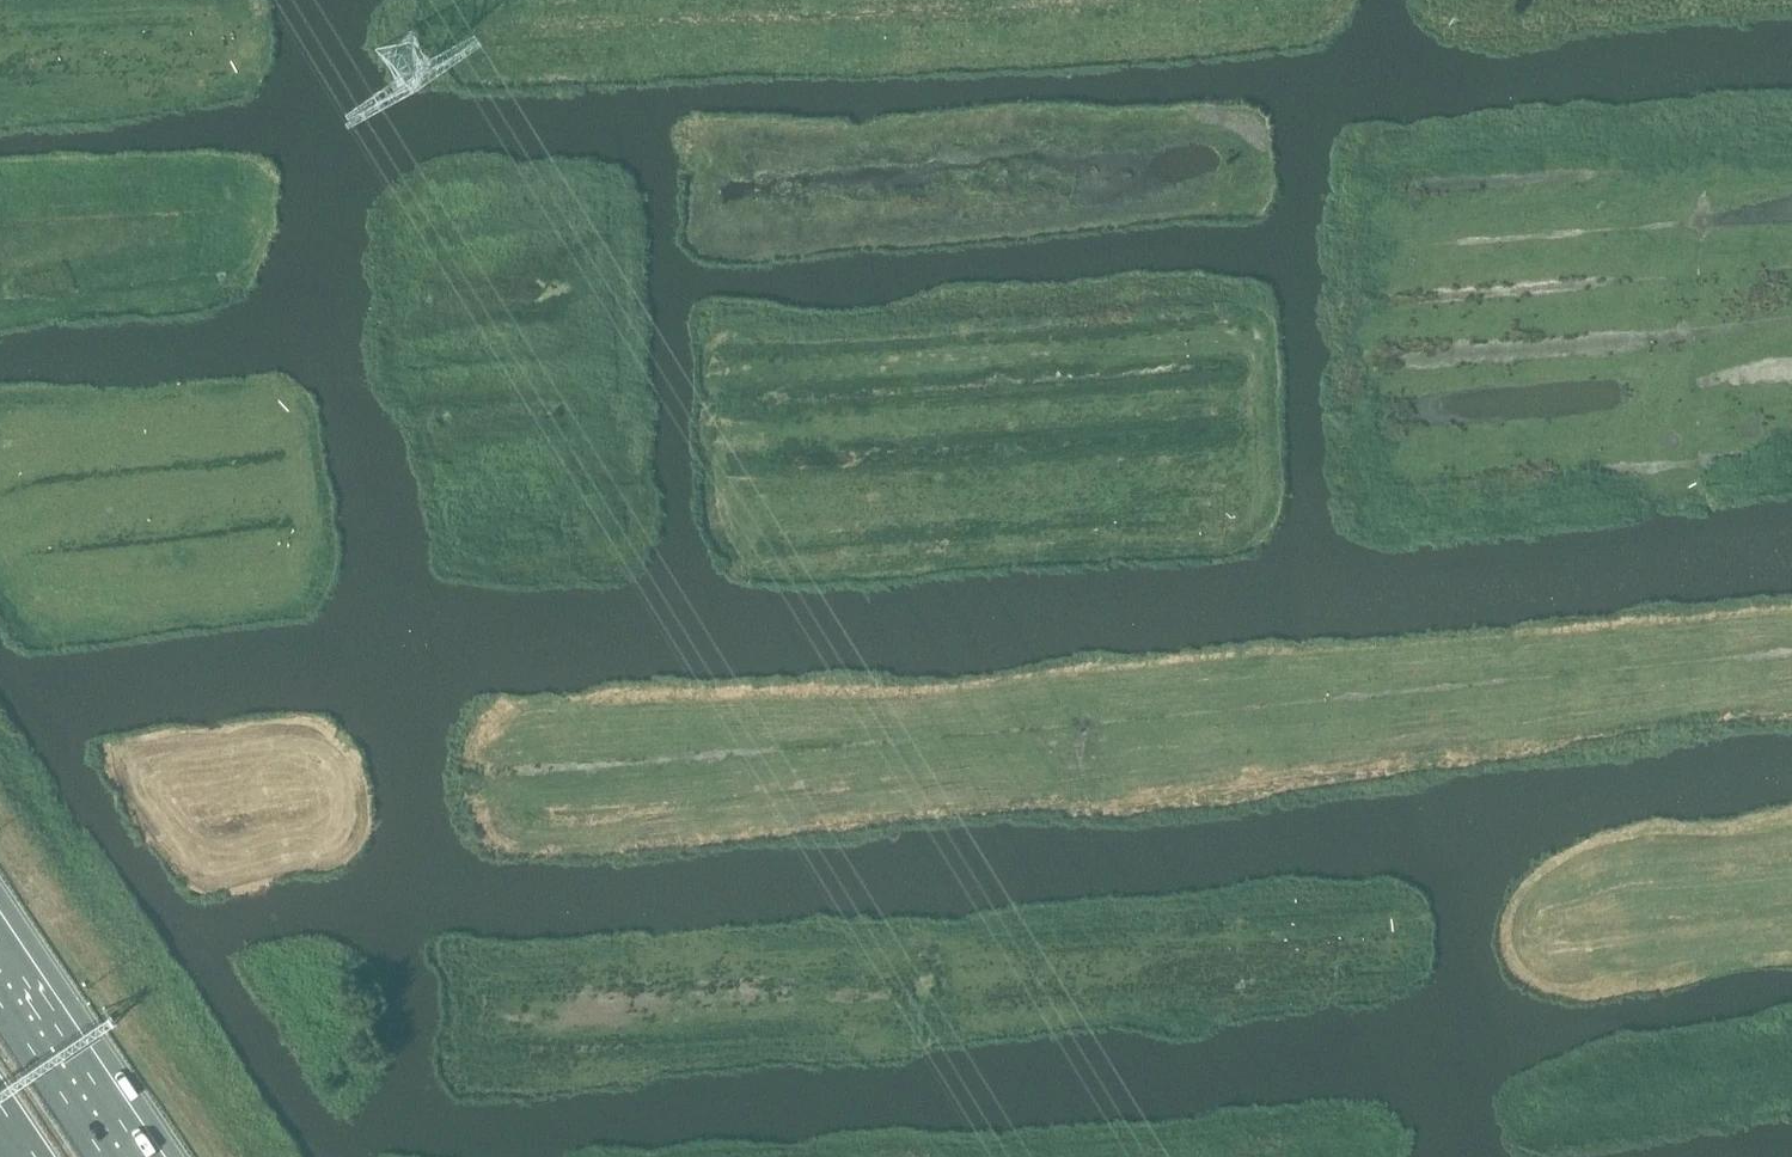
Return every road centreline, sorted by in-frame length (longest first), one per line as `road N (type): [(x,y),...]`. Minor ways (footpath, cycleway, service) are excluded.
road 1 (motorway): [(125,1156),(0,971)]

